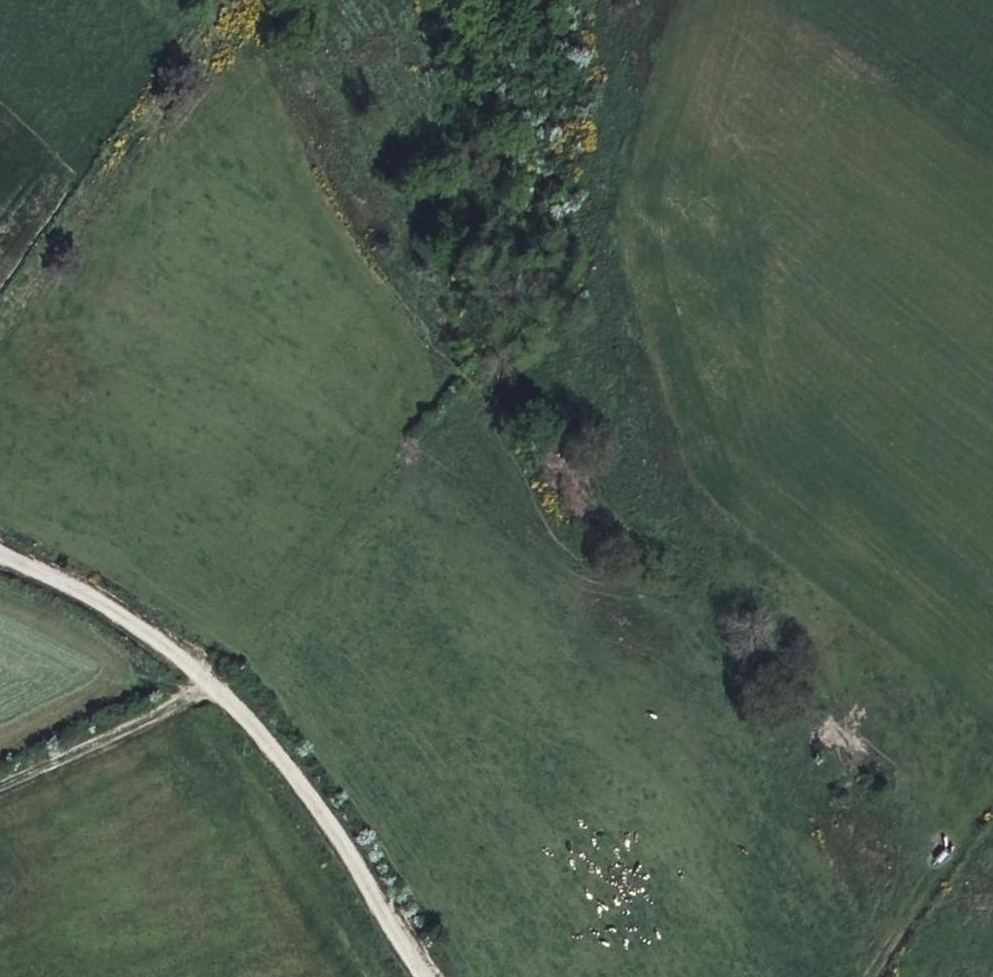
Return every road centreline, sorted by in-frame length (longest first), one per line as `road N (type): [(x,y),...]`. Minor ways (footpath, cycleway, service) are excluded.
road 1 (track): [(0,550),(184,648),(265,719),(348,831),(438,976)]

